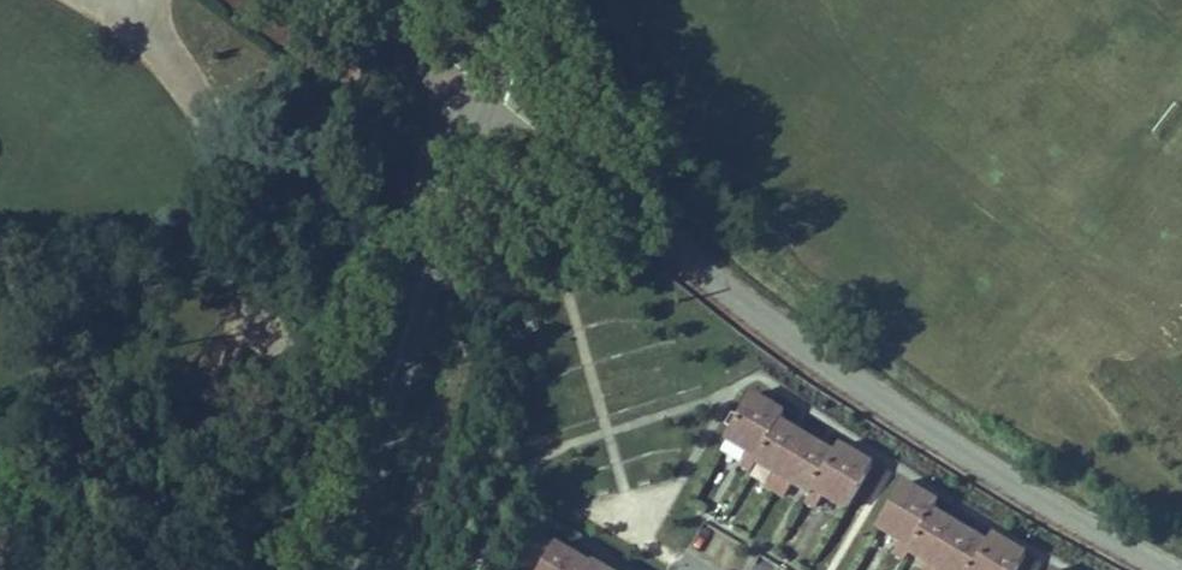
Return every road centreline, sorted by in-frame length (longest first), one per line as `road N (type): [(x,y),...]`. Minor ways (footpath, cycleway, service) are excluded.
road 1 (unclassified): [(487,100),(840,385),(1165,569)]
road 2 (tertiary): [(341,569),(487,100)]
road 3 (tertiary): [(376,0),(487,100)]

